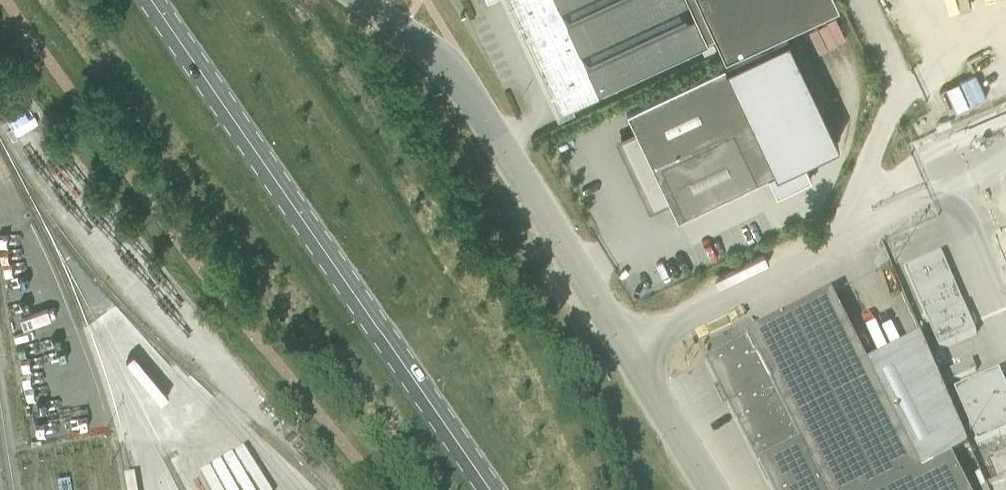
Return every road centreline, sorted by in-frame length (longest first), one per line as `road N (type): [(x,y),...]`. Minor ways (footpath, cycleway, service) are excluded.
road 1 (secondary): [(488,489),(150,0)]
road 2 (unclassified): [(625,352),(841,243),(885,124)]
road 3 (unclassified): [(625,352),(457,71)]
road 4 (track): [(747,208),(810,193),(844,150),(850,78),(835,47)]
road 5 (unclassified): [(710,489),(625,352)]

